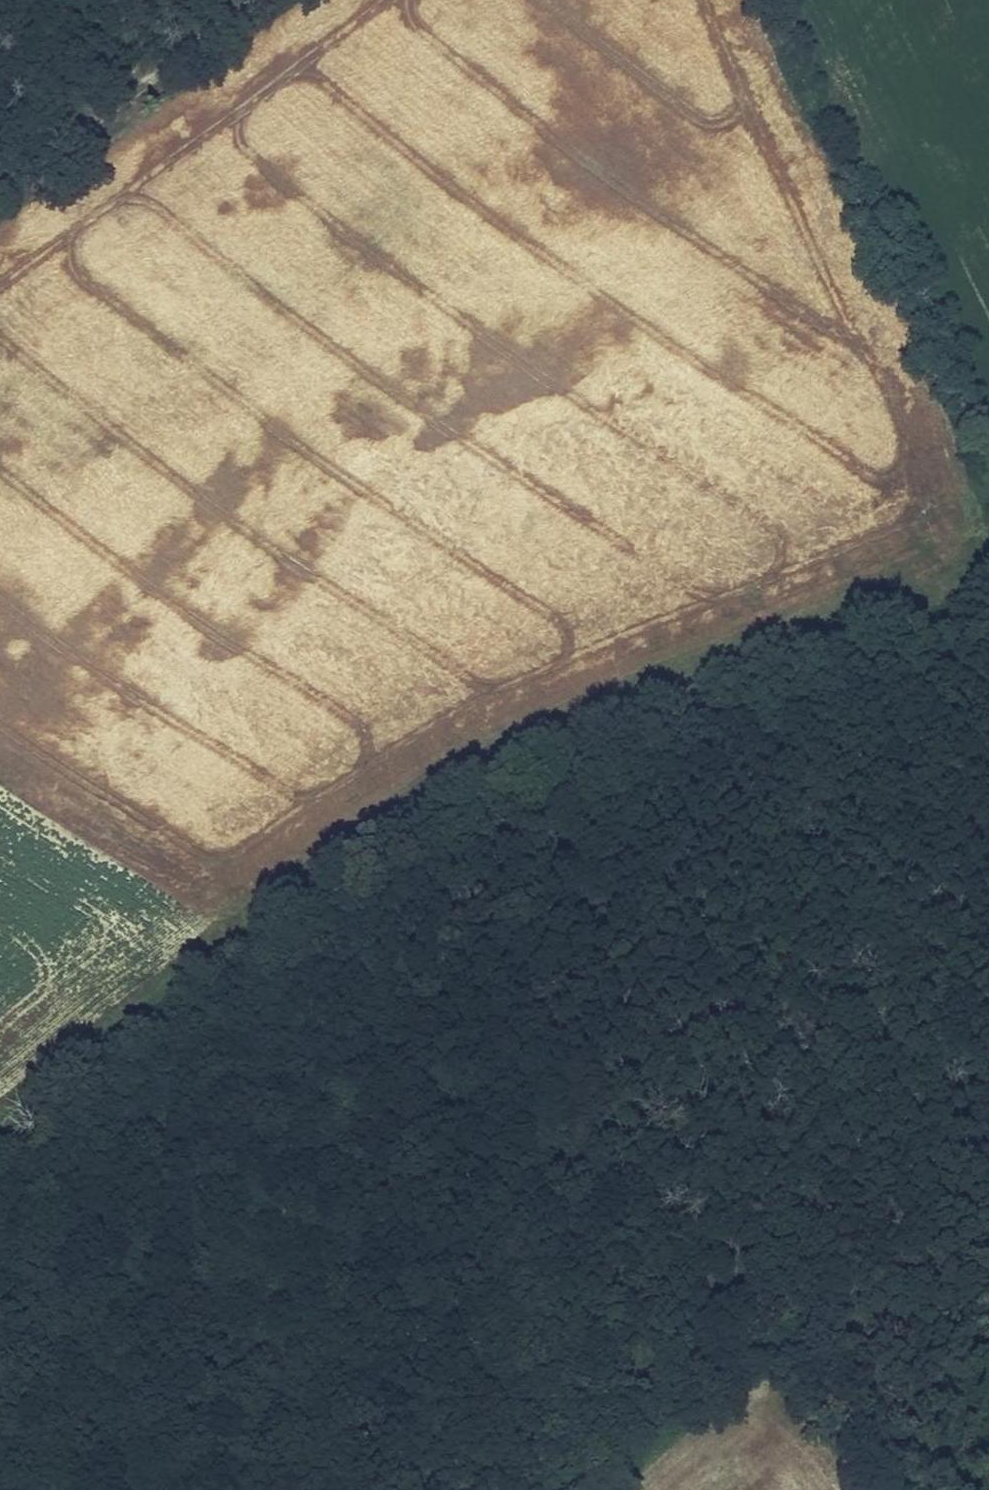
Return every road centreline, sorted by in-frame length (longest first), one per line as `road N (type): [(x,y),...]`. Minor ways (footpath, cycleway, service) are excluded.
road 1 (track): [(0,191),(249,0)]

